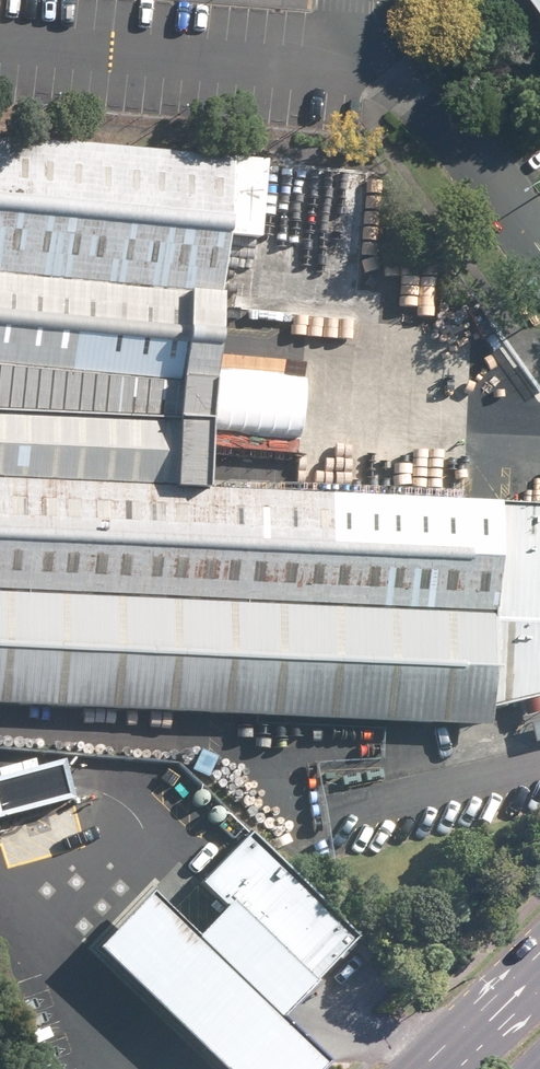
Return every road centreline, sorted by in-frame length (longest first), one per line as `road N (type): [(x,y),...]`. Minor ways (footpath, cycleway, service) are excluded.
road 1 (residential): [(399,73),(445,117),(539,248)]
road 2 (primary): [(440,1068),(539,969)]

